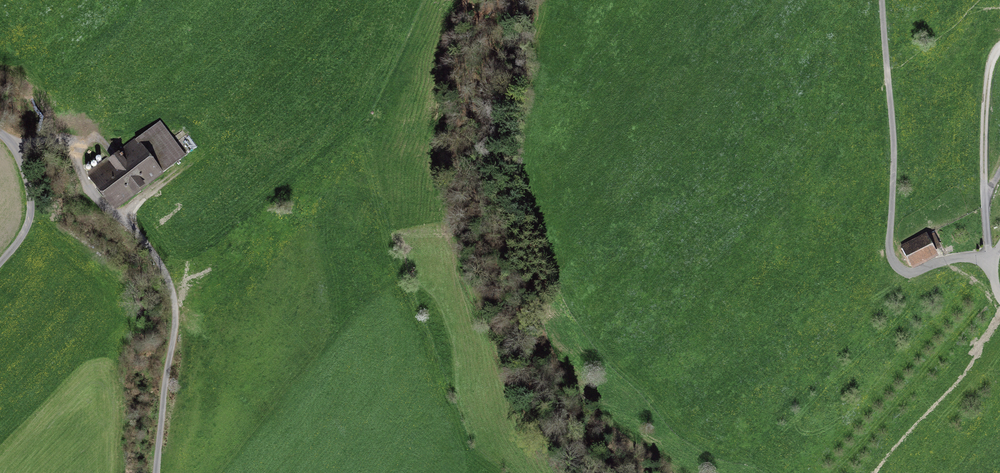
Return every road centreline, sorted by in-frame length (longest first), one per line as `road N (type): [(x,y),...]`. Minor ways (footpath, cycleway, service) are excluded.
road 1 (unclassified): [(18,151),(63,135),(91,189),(165,265),(177,319),(157,472)]
road 2 (unclassified): [(884,0),(895,133),(891,258),(912,274),(977,259),(990,264),(999,297)]
road 3 (track): [(999,46),(987,79),(990,264)]
road 4 (unclassified): [(18,151),(31,186),(31,219),(0,263)]

